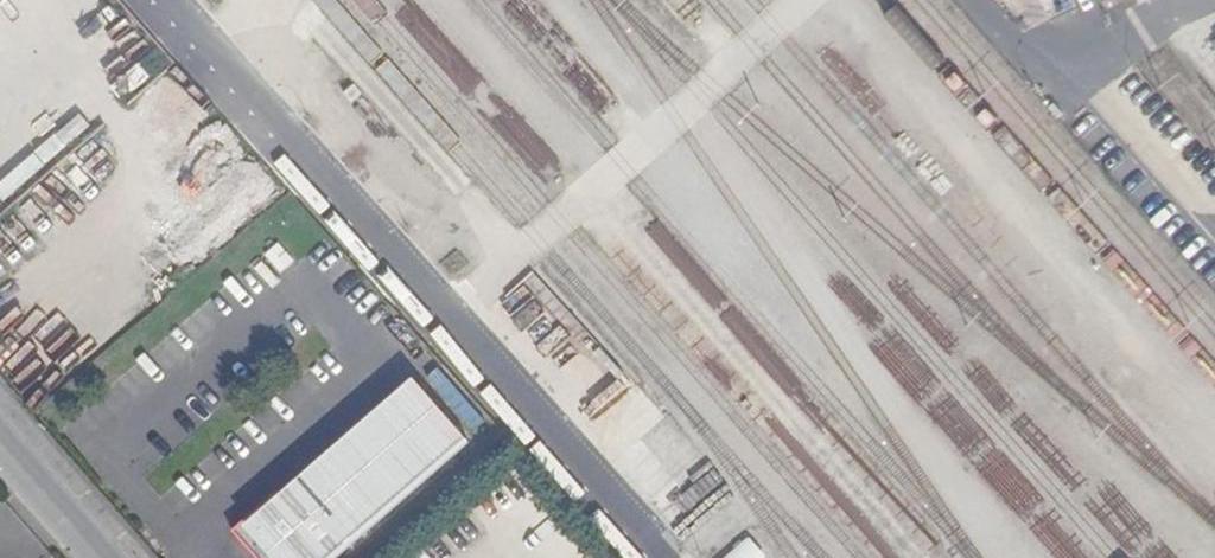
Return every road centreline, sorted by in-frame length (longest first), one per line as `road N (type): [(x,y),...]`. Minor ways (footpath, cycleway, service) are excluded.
road 1 (unclassified): [(98,557),(0,445)]

